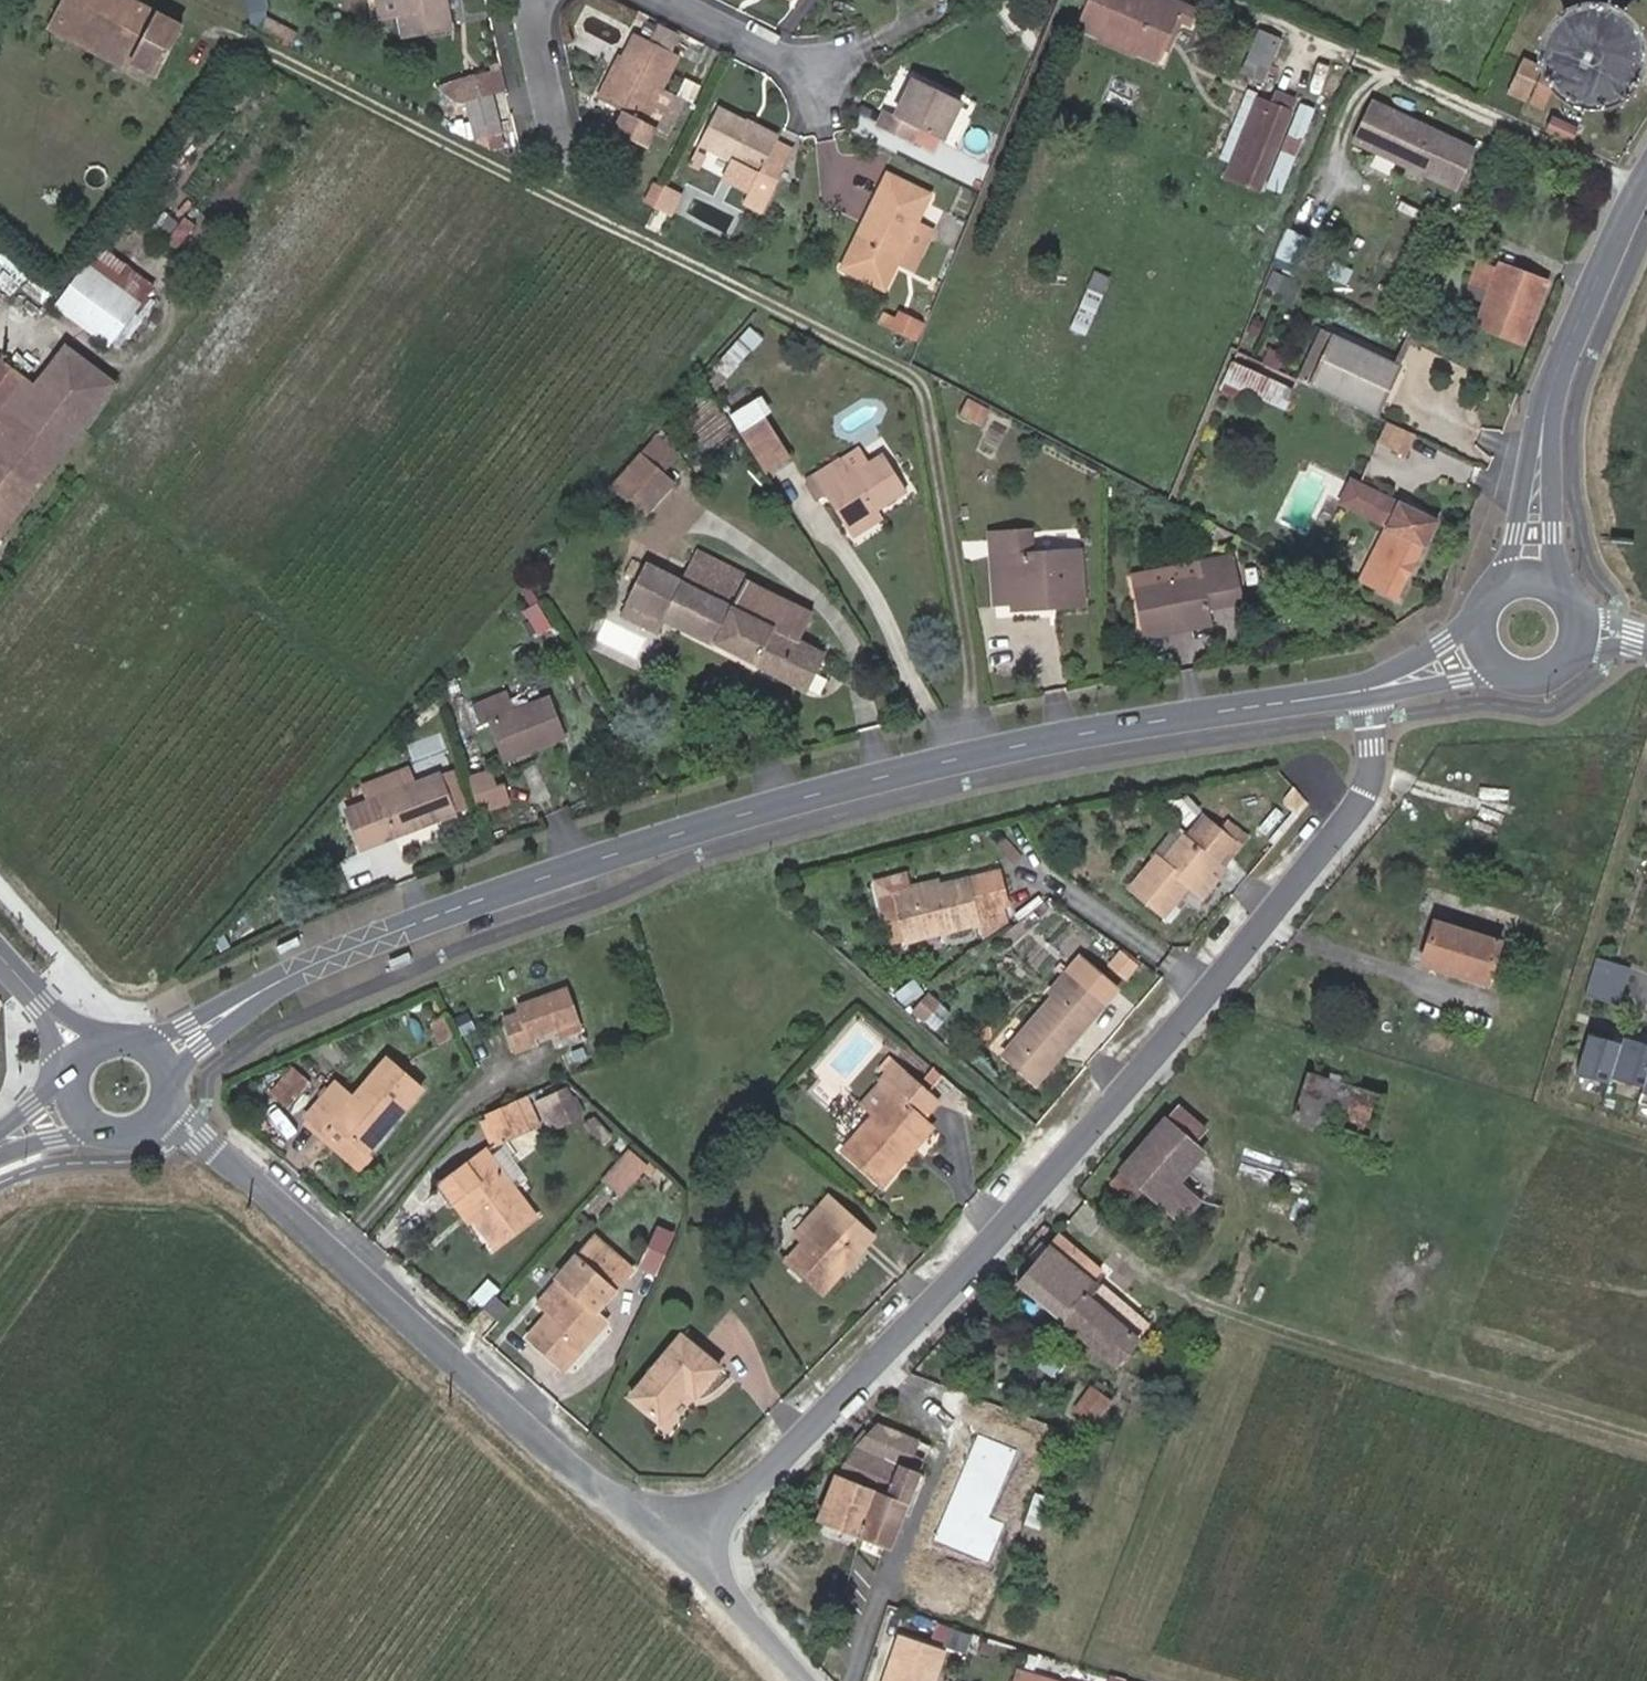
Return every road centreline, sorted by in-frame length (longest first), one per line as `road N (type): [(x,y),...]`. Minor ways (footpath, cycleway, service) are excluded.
road 1 (tertiary): [(1367,689),(960,757),(573,864),(351,950),(167,1053)]
road 2 (residential): [(685,1544),(1058,1172),(1269,919),(1371,779),(1367,689)]
road 3 (residential): [(685,1544),(470,1375),(165,1111)]
road 4 (tertiary): [(1532,580),(1554,388),(1646,182)]
road 5 (residential): [(651,0),(855,82)]
road 6 (residential): [(803,1680),(685,1544)]
road 7 (residential): [(522,0),(560,161)]
road 8 (residential): [(87,1042),(0,942)]
road 9 (tertiary): [(1367,689),(1490,647)]
road 10 (tertiary): [(1490,647),(1511,668),(1541,673),(1568,658),(1579,630)]

